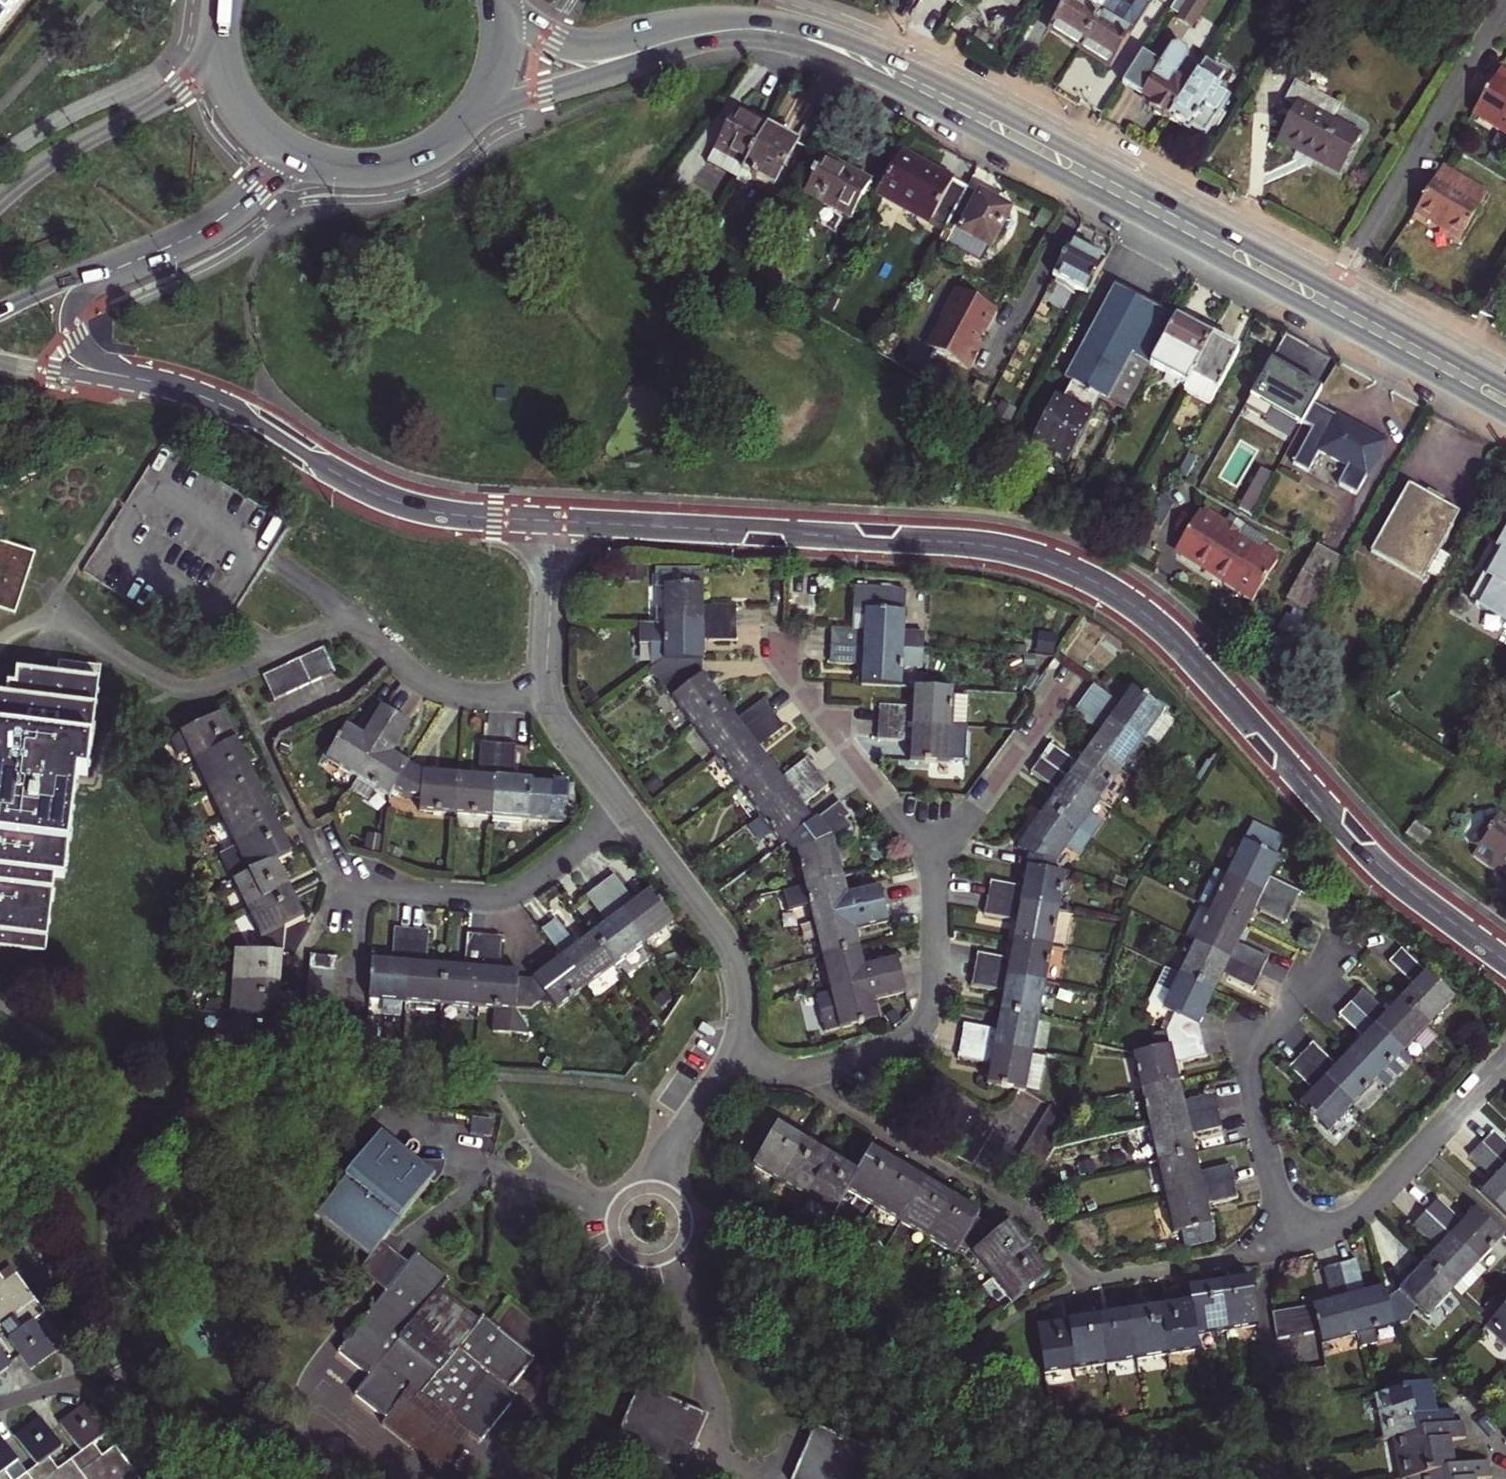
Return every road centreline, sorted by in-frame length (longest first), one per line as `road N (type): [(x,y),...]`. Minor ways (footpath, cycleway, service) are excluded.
road 1 (tertiary): [(556,522),(959,542),(1069,568),(1165,631),(1377,861),(1505,960)]
road 2 (primary): [(454,134),(521,99),(687,46),(771,39),(895,87),(1324,317)]
road 3 (primary): [(1336,293),(989,107),(823,31),(725,17),(618,43),(571,44),(539,31),(507,0)]
road 4 (residential): [(1505,1062),(1372,1201),(1335,1224),(1288,1239),(1243,1054),(1346,940)]
road 5 (tertiary): [(181,389),(405,505),(556,522)]
road 6 (residential): [(727,1062),(768,1070),(826,1067),(894,1046),(917,1029),(935,981),(935,856)]
road 7 (residential): [(548,698),(433,687),(359,620),(240,675)]
road 8 (residential): [(1336,293),(1505,11)]
road 9 (residential): [(627,809),(506,897),(337,890)]
road 10 (primary): [(223,11),(184,86),(56,160),(0,202)]
road 11 (residential): [(627,809),(736,966),(742,1016),(727,1062)]
road 12 (residential): [(935,856),(773,655)]
road 13 (tertiary): [(181,389),(88,353),(73,321),(86,289),(159,251)]
road 14 (residential): [(935,856),(1062,685)]
road 15 (primary): [(1324,317),(1505,416)]
road 16 (primary): [(223,11),(224,53),(242,101),(277,140),(323,163)]
road 17 (residential): [(337,890),(244,718)]
road 18 (primary): [(1505,387),(1336,293)]
road 19 (primary): [(159,251),(219,221),(276,175),(323,163)]
road 20 (tertiary): [(0,366),(181,389)]
road 21 (residential): [(556,522),(548,698)]
road 22 (residential): [(337,890),(319,929),(292,951),(284,1049)]
road 23 (primary): [(0,312),(159,251)]
road 24 (residential): [(662,1196),(640,1194),(622,1208),(619,1230),(631,1249),(663,1252),(678,1235),(678,1212)]
road 25 (residential): [(727,1062),(675,1146),(662,1196)]
road 26 (primary): [(454,134),(493,77),(498,0)]
road 27 (primary): [(323,163),(392,165),(454,134)]
road 28 (residential): [(548,698),(627,809)]

